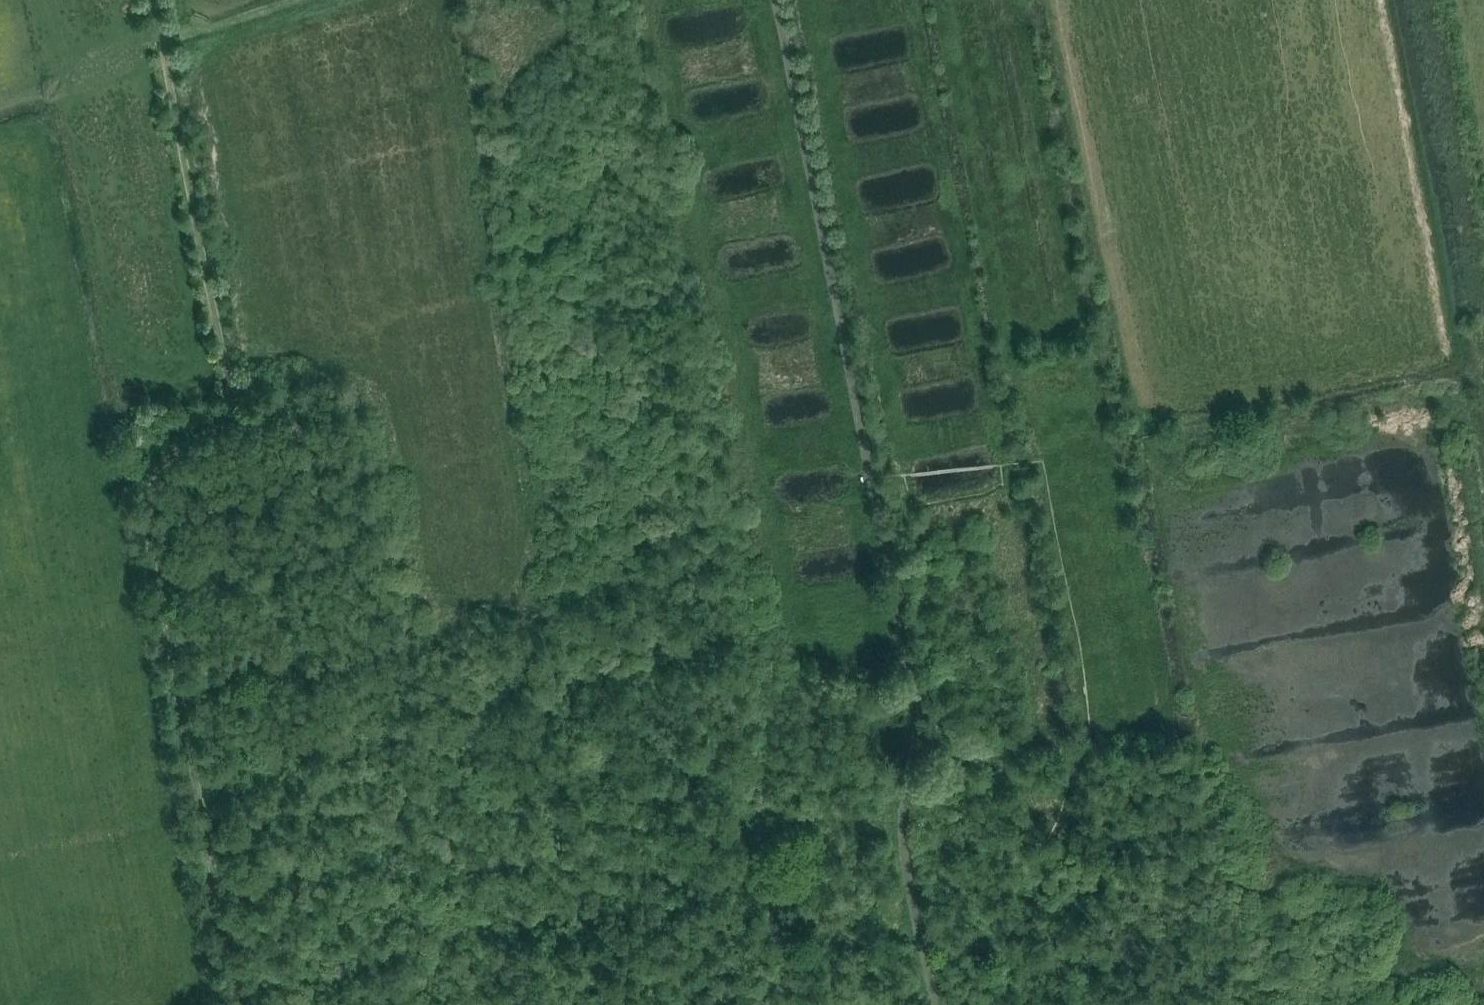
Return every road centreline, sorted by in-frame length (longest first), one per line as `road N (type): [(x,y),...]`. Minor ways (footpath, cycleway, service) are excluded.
road 1 (track): [(236,1004),(146,514),(229,401),(165,42)]
road 2 (track): [(943,1004),(909,839),(915,664),(876,477)]
road 3 (track): [(876,477),(775,0)]

